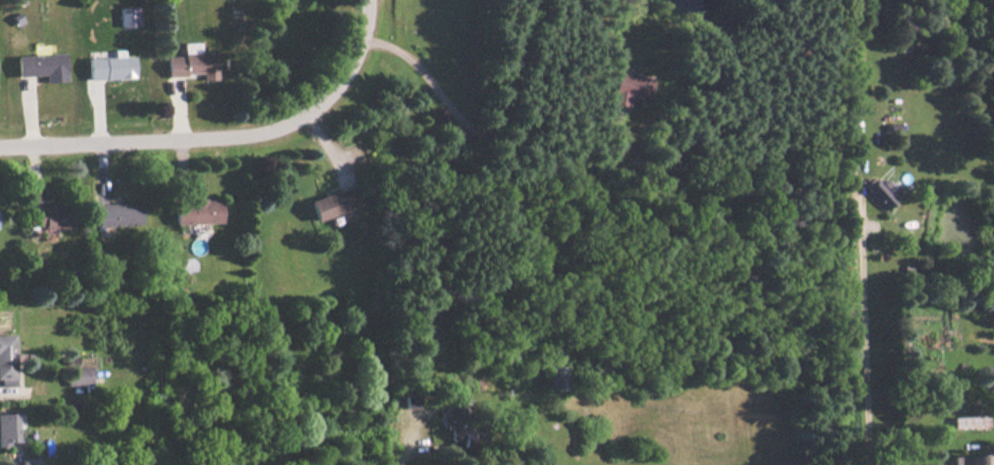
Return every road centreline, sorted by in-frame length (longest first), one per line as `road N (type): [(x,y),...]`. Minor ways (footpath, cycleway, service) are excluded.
road 1 (residential): [(0,147),(279,129),(332,92),(362,44),(365,0)]
road 2 (residential): [(362,44),(656,93),(723,30)]

